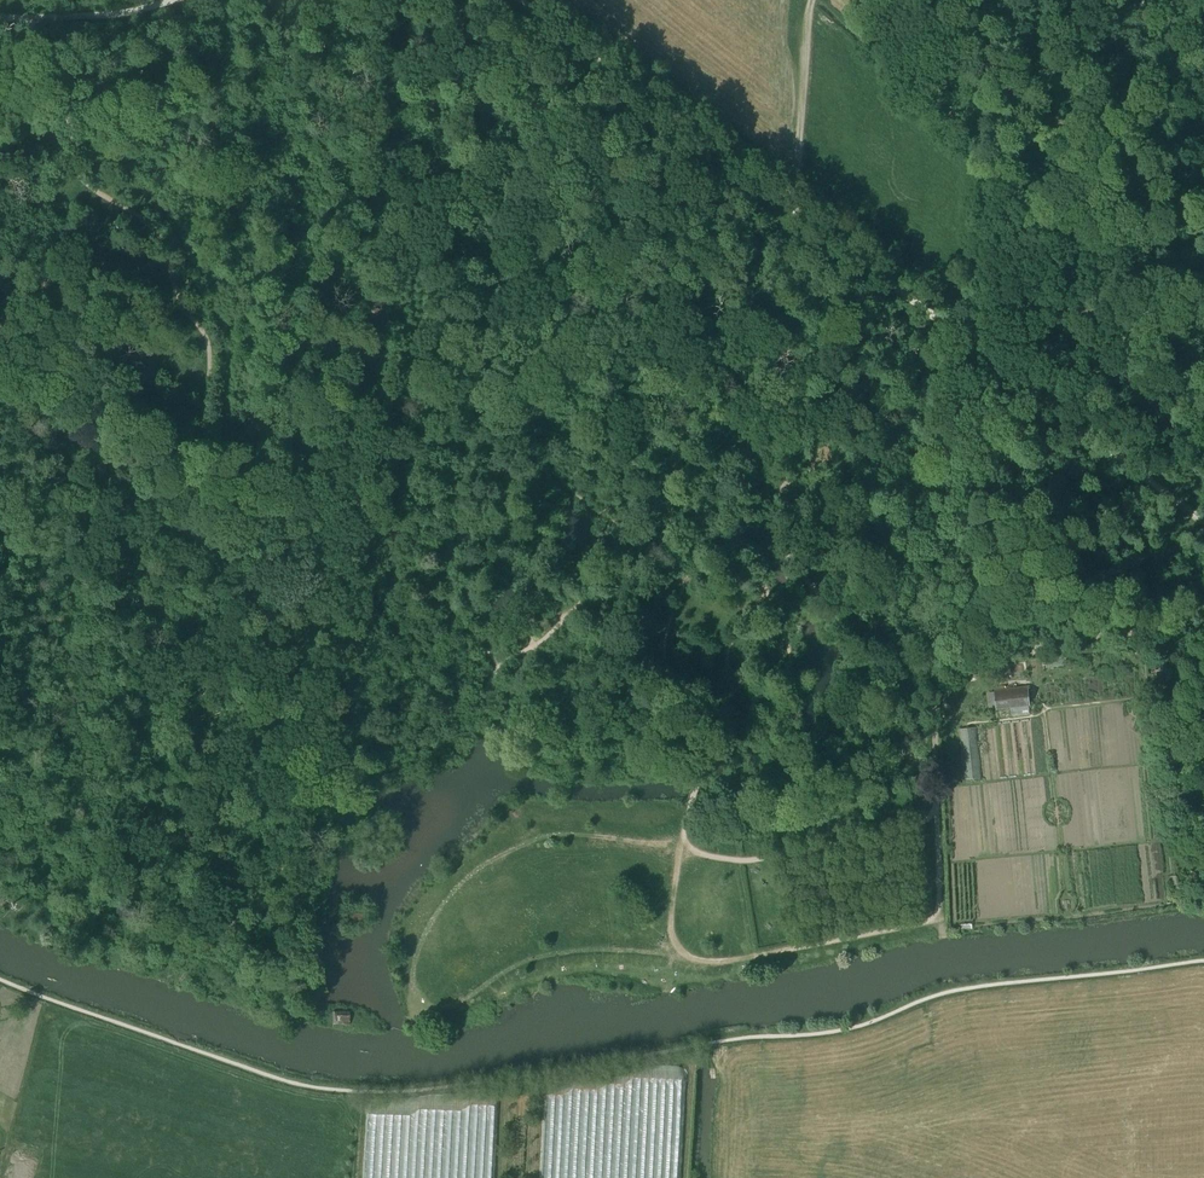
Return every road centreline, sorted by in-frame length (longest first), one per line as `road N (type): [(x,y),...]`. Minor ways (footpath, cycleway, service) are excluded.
road 1 (track): [(520,0),(984,353)]
road 2 (track): [(1203,577),(1164,581),(1100,551),(1080,551),(1074,565),(1037,584),(967,652)]
road 3 (track): [(984,353),(1203,522)]
road 4 (track): [(1203,227),(1008,86)]
road 5 (track): [(967,652),(1203,623)]
road 6 (track): [(978,432),(957,653)]
road 7 (track): [(787,203),(812,0)]
road 8 (track): [(30,21),(111,17),(172,0)]

